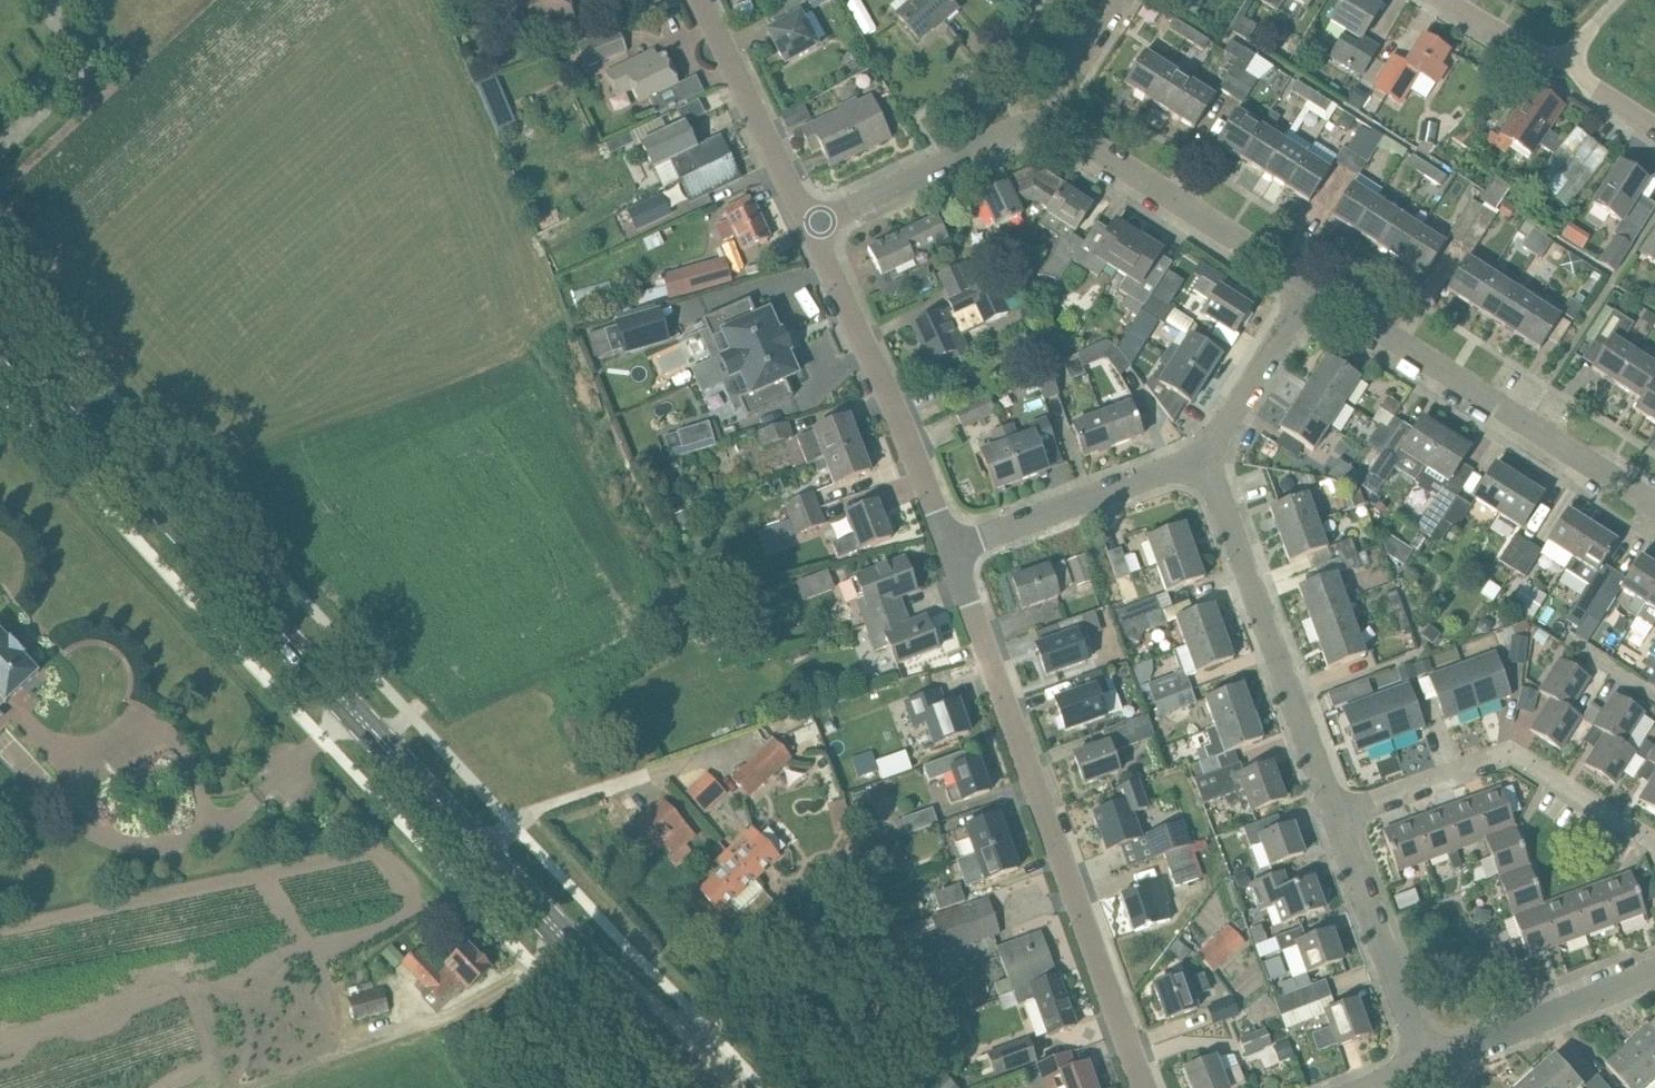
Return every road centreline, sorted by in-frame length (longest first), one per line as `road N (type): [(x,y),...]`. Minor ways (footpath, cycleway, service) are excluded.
road 1 (primary): [(708,1087),(0,336)]
road 2 (residential): [(1145,1087),(947,551)]
road 3 (residential): [(1654,505),(1302,295)]
road 4 (residential): [(1335,818),(1200,458)]
road 5 (residential): [(947,551),(797,220)]
road 6 (residential): [(1654,844),(1552,774),(1502,759),(1478,760),(1335,818)]
road 7 (residential): [(1302,295),(1038,115)]
road 8 (residential): [(947,551),(1200,458)]
road 9 (residential): [(797,220),(1038,115)]
road 10 (residential): [(1422,1065),(1335,818)]
road 11 (residential): [(1422,1065),(1654,977)]
road 12 (residential): [(797,220),(705,0)]
road 13 (residential): [(1200,458),(1302,295)]
road 14 (residential): [(1565,56),(1493,35),(1439,0)]
road 15 (residential): [(1038,115),(1116,0)]

